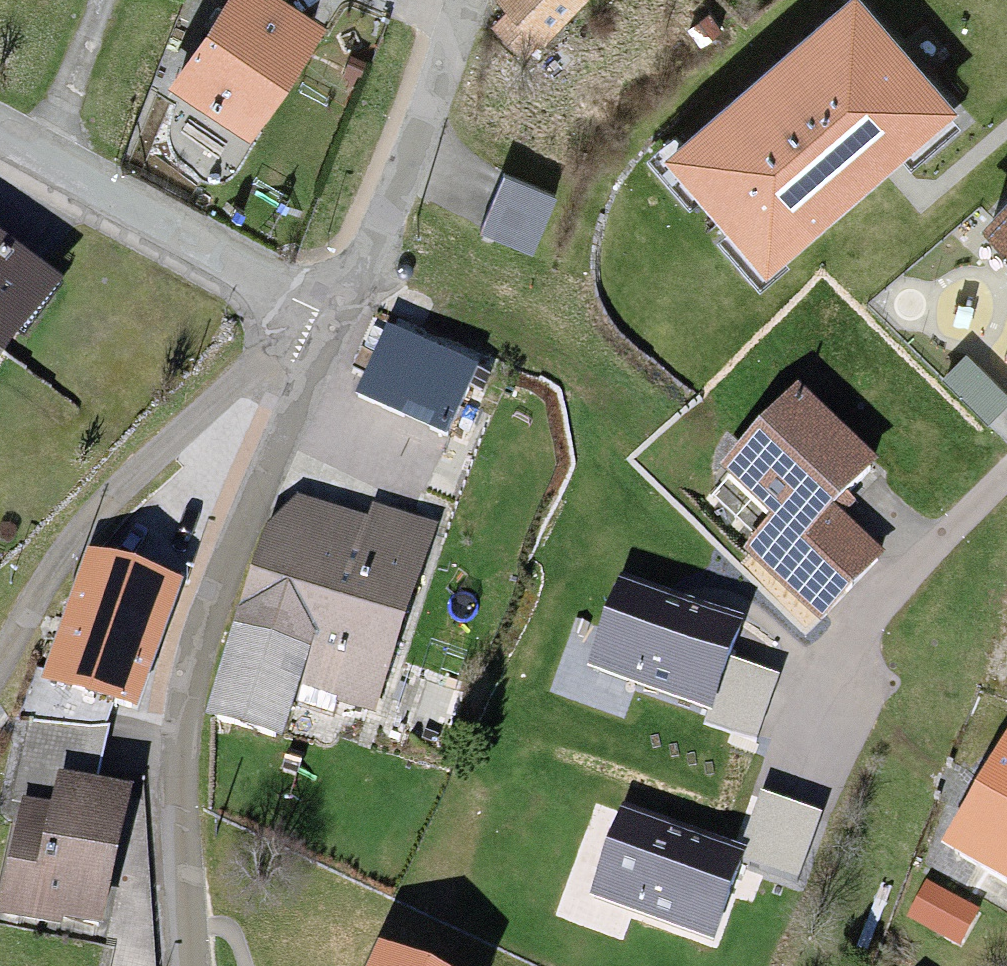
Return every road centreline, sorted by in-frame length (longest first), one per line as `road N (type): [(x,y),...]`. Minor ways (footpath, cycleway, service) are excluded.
road 1 (residential): [(316,358),(192,666),(183,801),(195,965)]
road 2 (residential): [(316,358),(244,379),(132,473),(58,566),(0,660)]
road 3 (residential): [(0,138),(336,319)]
road 4 (residential): [(465,0),(336,319)]

